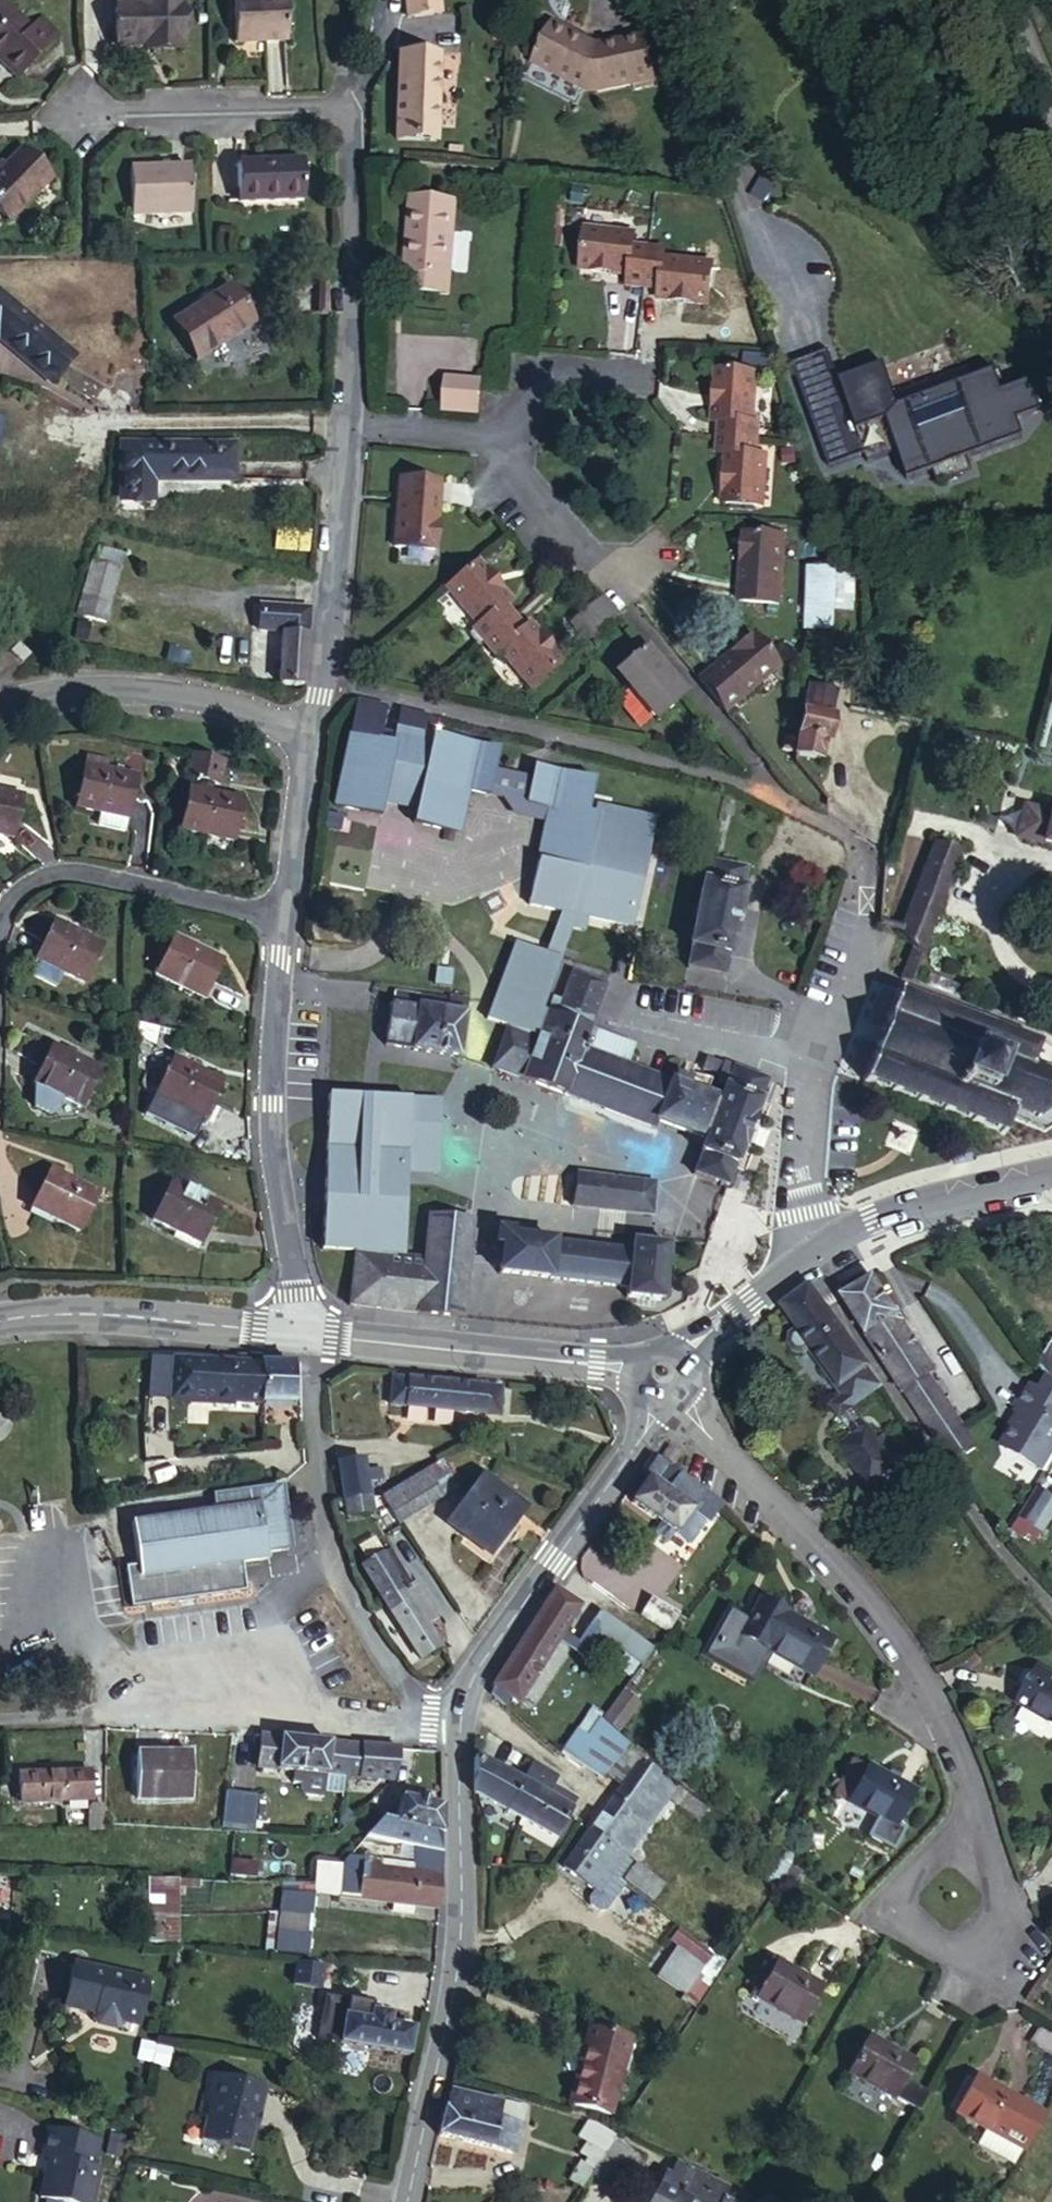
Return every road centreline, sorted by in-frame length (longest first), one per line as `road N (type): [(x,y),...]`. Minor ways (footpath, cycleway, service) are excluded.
road 1 (residential): [(667,1391),(719,1457),(878,1623),(919,1682),(968,1801)]
road 2 (residential): [(407,2201),(460,1927),(458,1713)]
road 3 (residential): [(433,1714),(0,1722)]
road 4 (residential): [(1051,1609),(985,1533),(799,1260)]
road 5 (residential): [(275,917),(261,1064),(299,1330)]
road 6 (residential): [(311,1370),(321,1509),(338,1582),(377,1660),(433,1714)]
road 7 (residential): [(458,1713),(469,1680),(614,1473),(654,1393)]
road 8 (unclassified): [(819,1244),(800,1214),(806,1102),(864,915)]
road 9 (tertiary): [(299,1330),(634,1364)]
road 10 (residential): [(341,417),(320,685),(307,731)]
road 11 (residential): [(0,704),(47,689),(132,685),(218,698),(307,731)]
road 12 (residential): [(347,105),(341,417)]
road 13 (residential): [(968,1801),(885,1907),(969,1971),(1007,1918)]
road 14 (tertiary): [(0,1320),(73,1311),(299,1330)]
road 15 (residential): [(0,908),(43,873),(89,872),(275,917)]
road 16 (residential): [(78,118),(347,105)]
road 17 (tertiary): [(819,1244),(912,1199),(1051,1167)]
road 18 (residential): [(502,449),(524,498),(594,554),(636,622)]
road 19 (residential): [(502,449),(543,359),(639,357)]
road 20 (residential): [(307,731),(275,917)]
road 21 (residential): [(341,417),(502,449)]
road 22 (tertiary): [(674,1350),(799,1260)]
road 23 (residential): [(1007,1918),(968,1801)]

